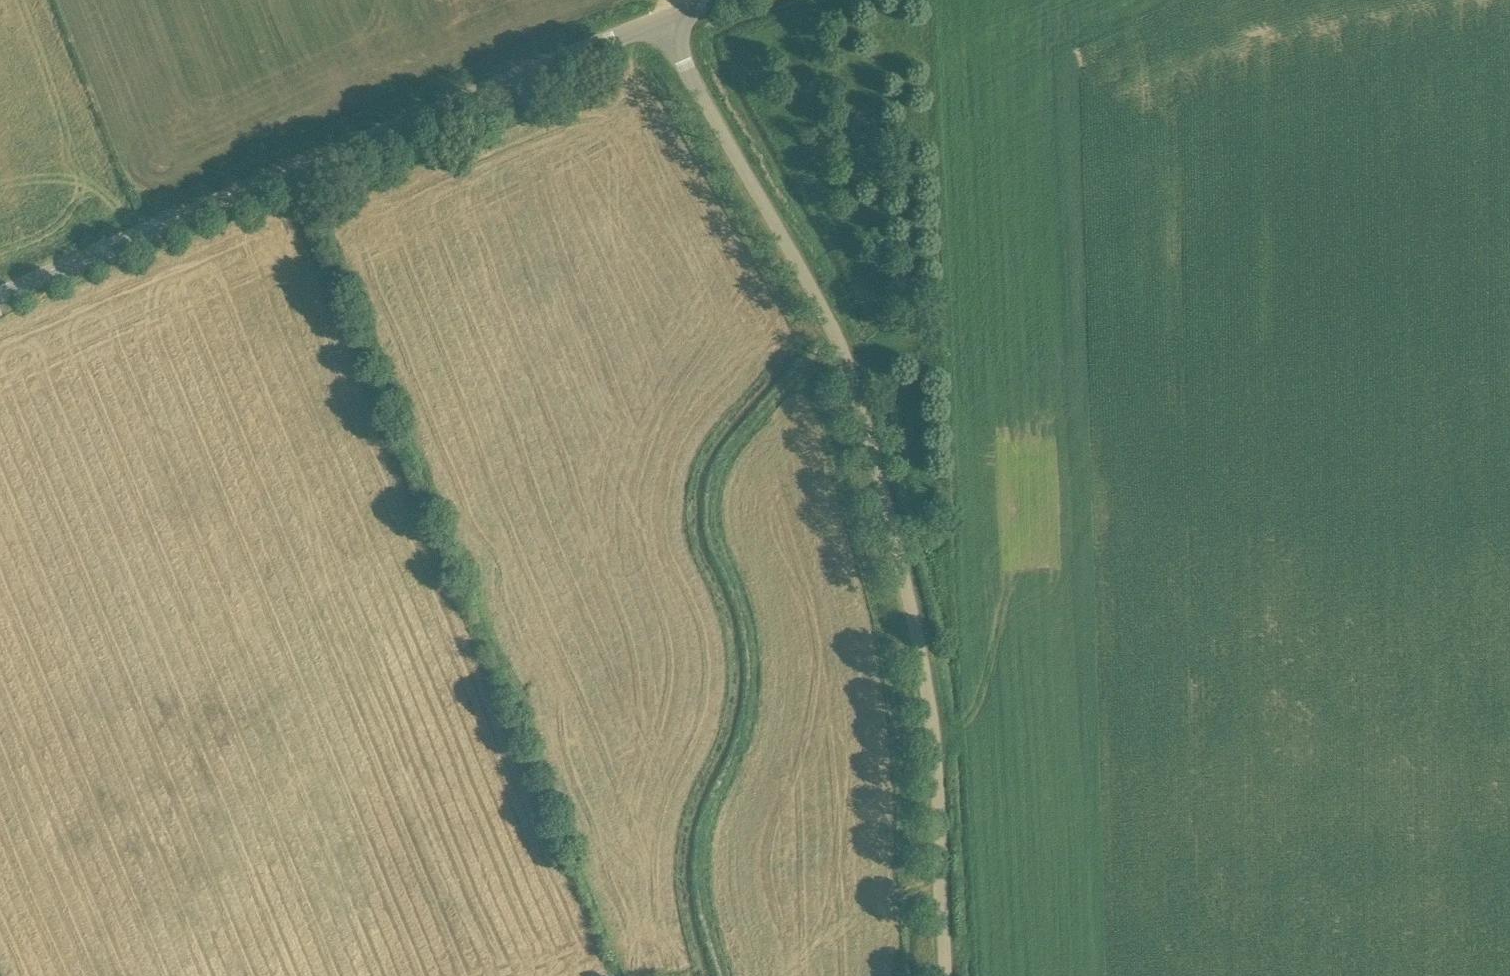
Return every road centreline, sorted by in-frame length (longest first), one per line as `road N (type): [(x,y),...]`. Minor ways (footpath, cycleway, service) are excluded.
road 1 (unclassified): [(950,975),(937,737),(921,629),(851,360),(831,311),(728,146),(669,15)]
road 2 (tertiary): [(0,293),(263,177),(669,15)]

